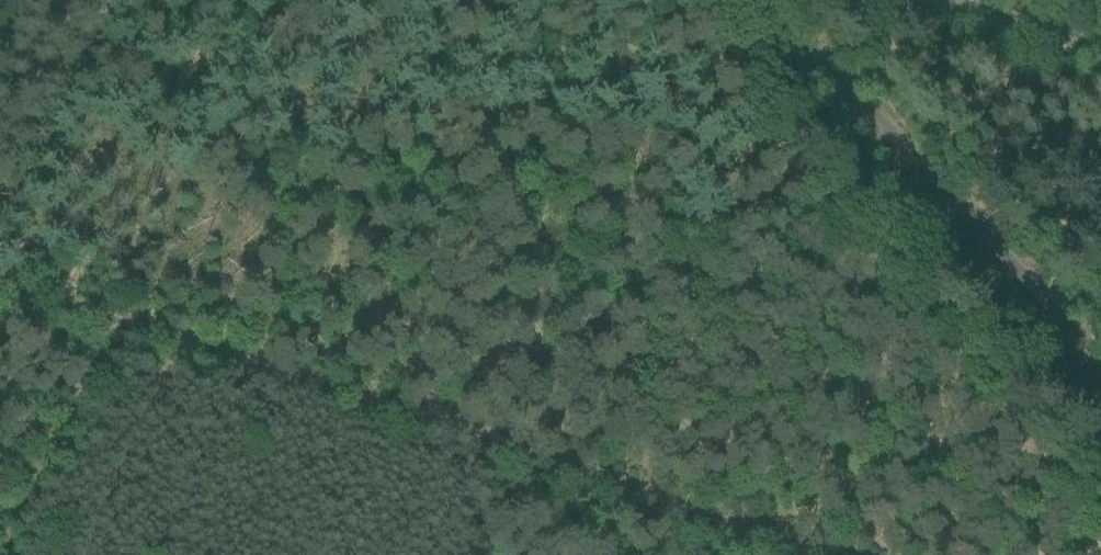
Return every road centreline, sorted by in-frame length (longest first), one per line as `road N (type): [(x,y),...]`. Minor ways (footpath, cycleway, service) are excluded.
road 1 (track): [(0,289),(833,554)]
road 2 (track): [(1100,340),(987,208),(886,111),(803,0)]
road 3 (track): [(134,329),(18,554)]
road 4 (unclassified): [(1100,53),(936,0)]

